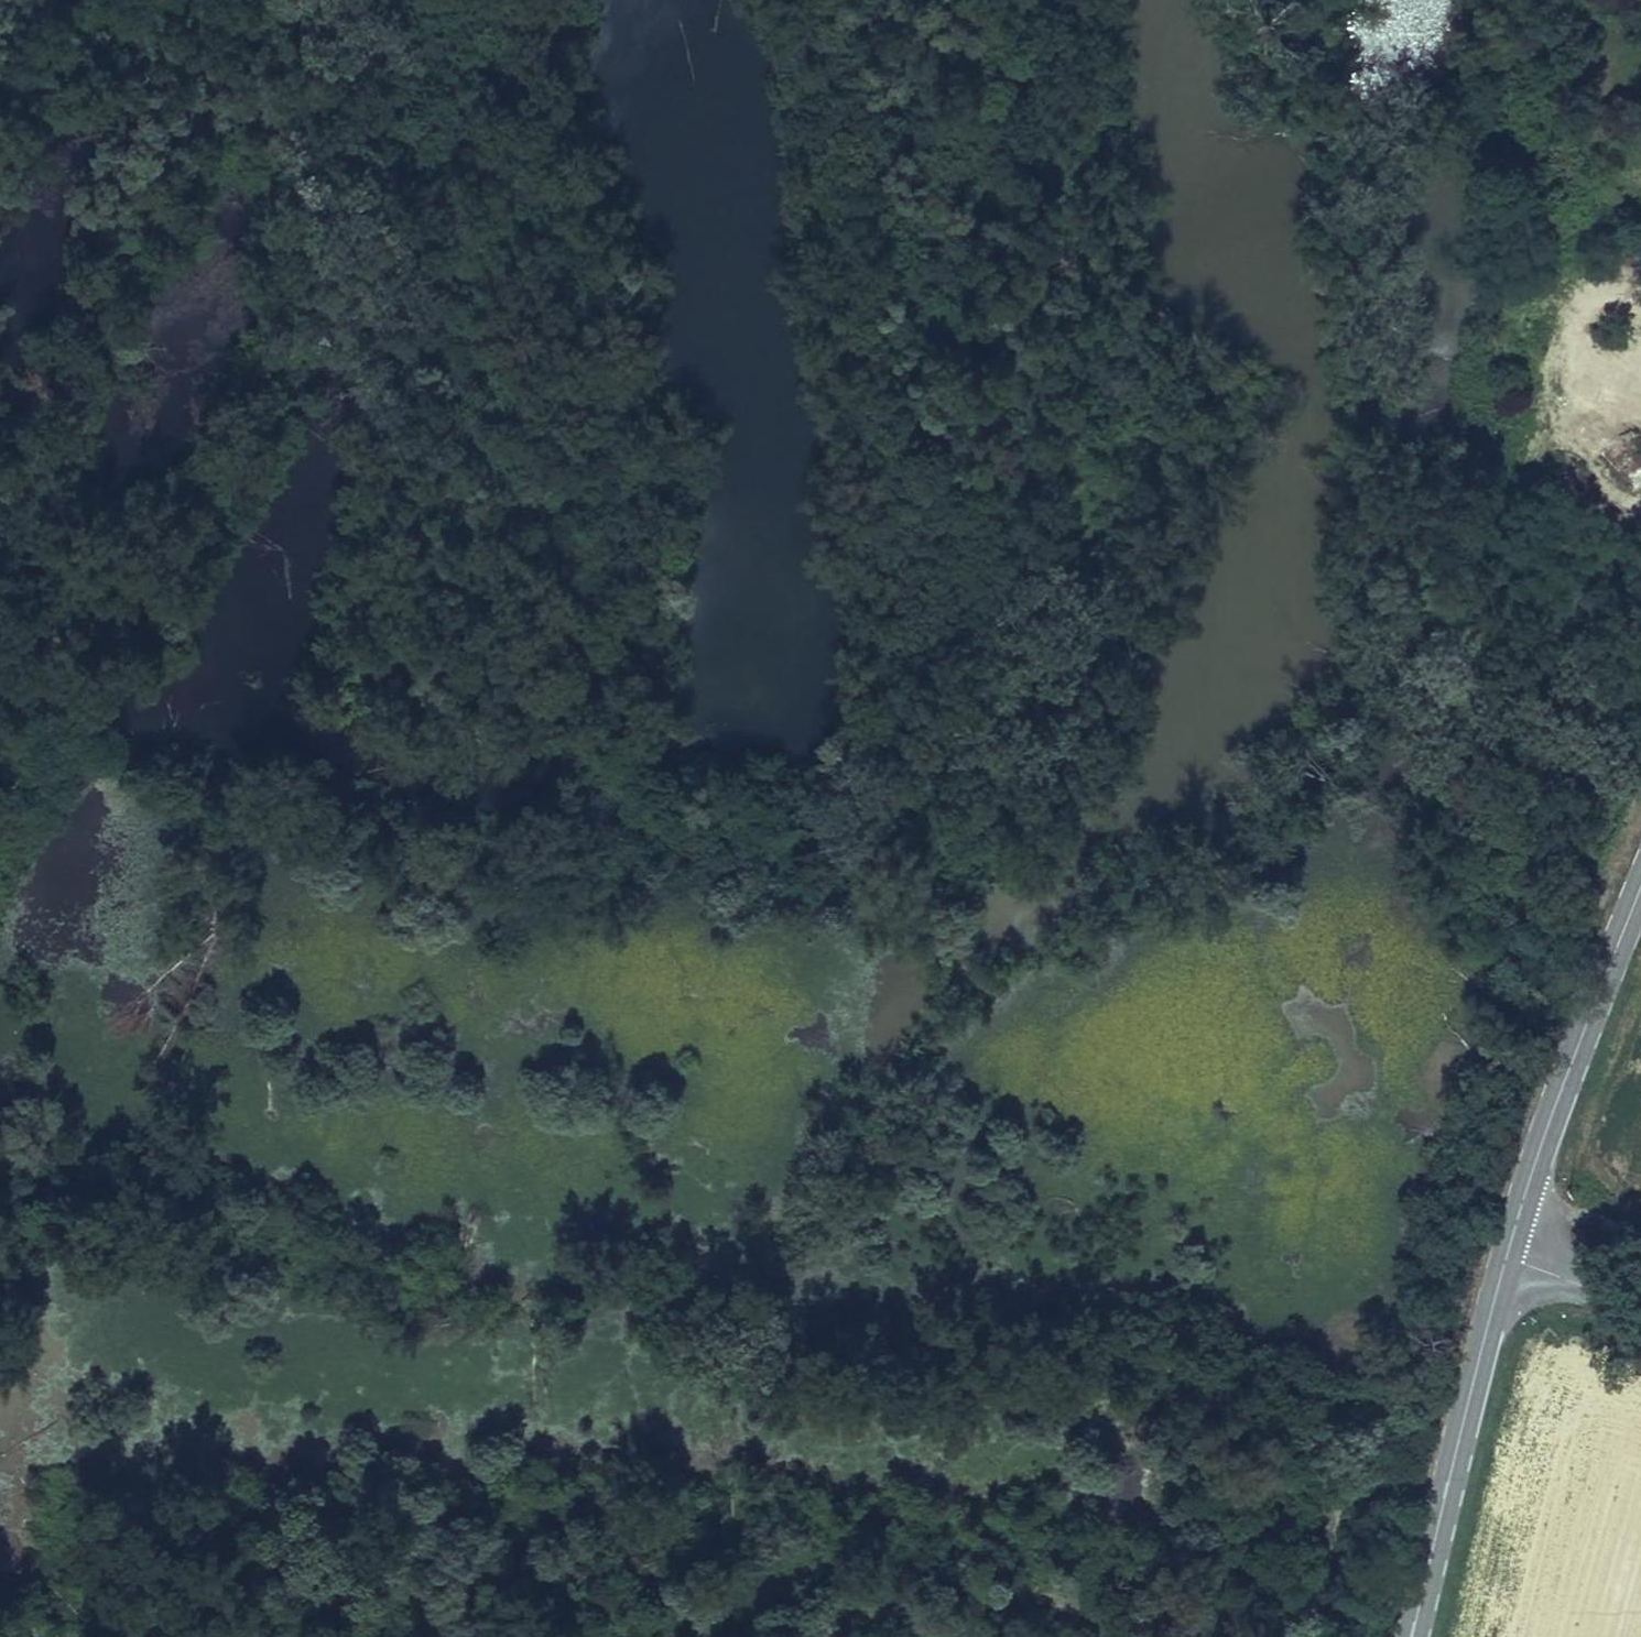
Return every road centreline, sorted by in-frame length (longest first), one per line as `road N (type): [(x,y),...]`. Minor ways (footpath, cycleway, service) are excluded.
road 1 (secondary): [(1411,1636),(1506,1256)]
road 2 (secondary): [(1506,1256),(1534,1158),(1640,889)]
road 3 (tertiary): [(1640,1308),(1506,1256)]

